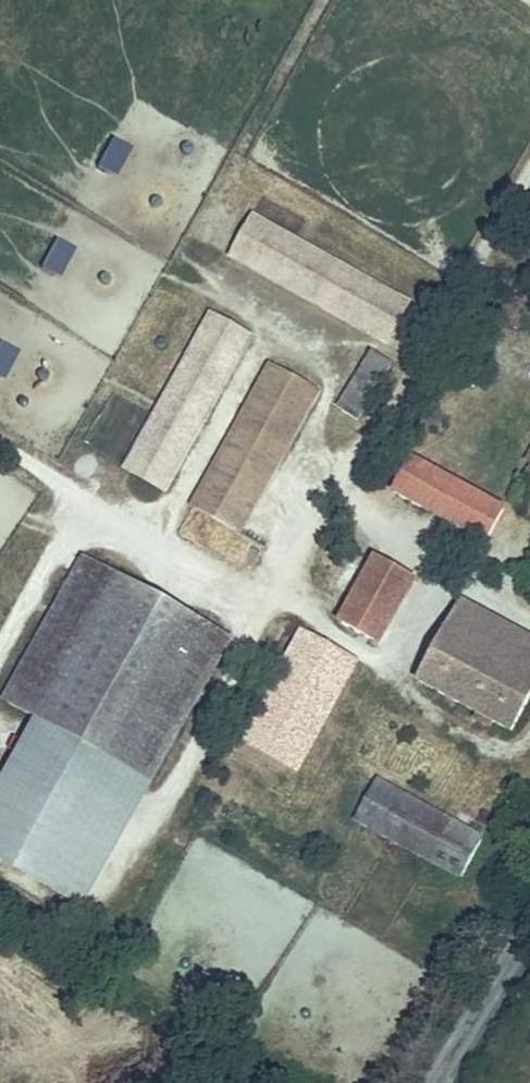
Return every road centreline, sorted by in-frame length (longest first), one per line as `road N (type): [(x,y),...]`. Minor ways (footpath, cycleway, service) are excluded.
road 1 (residential): [(438,1082),(529,937)]

